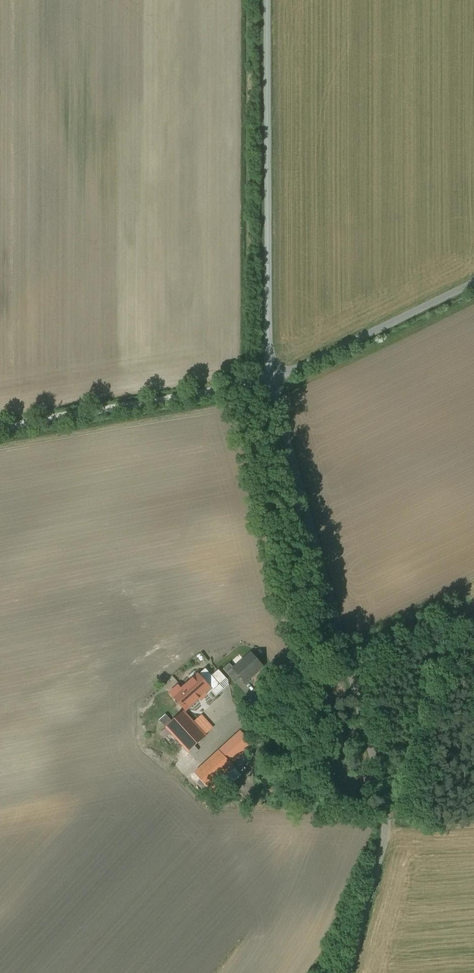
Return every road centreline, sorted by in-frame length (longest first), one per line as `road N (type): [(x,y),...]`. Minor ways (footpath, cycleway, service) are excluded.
road 1 (unclassified): [(350,972),(381,865),(384,802),(282,415)]
road 2 (unclassified): [(275,355),(273,0)]
road 3 (track): [(0,433),(274,384)]
road 4 (unclassified): [(473,287),(274,384)]

